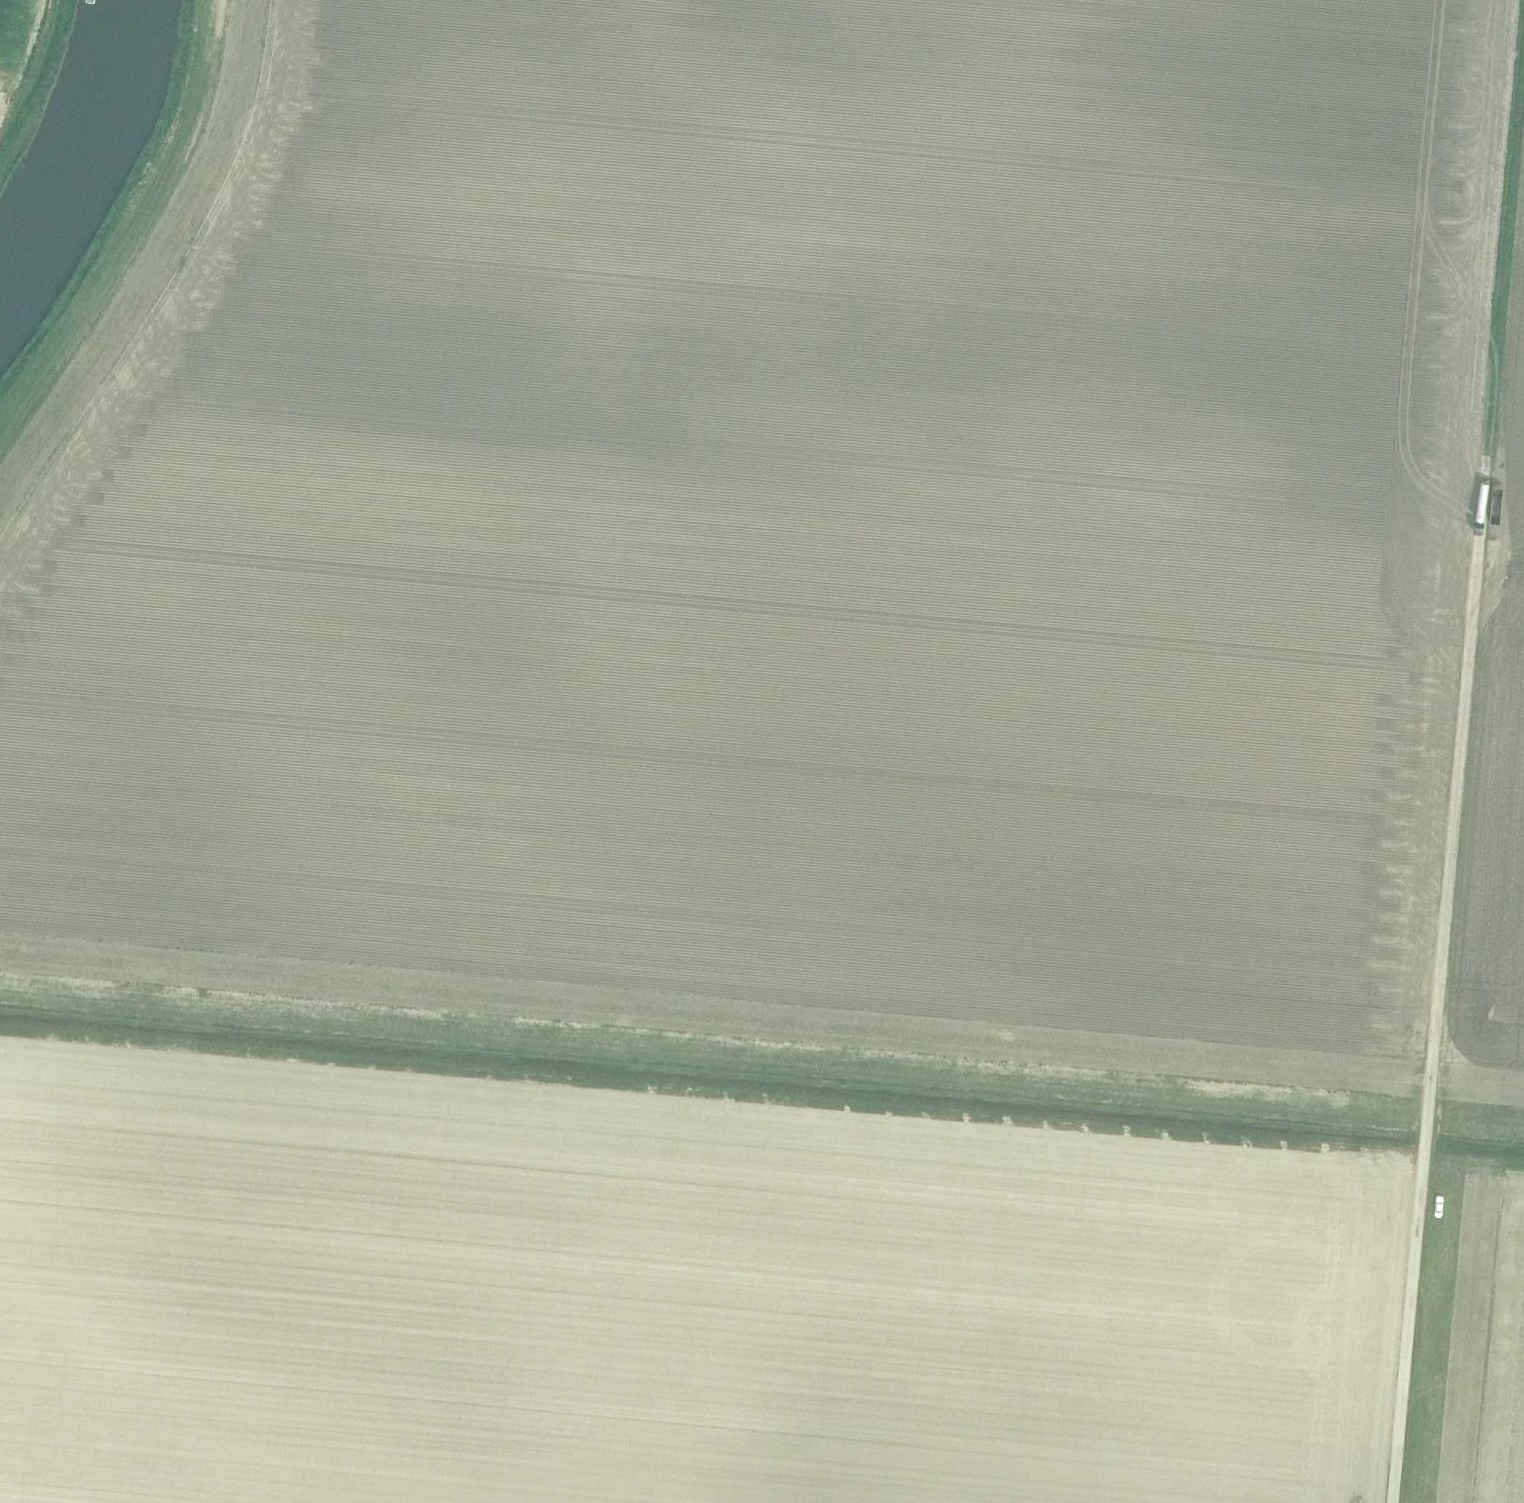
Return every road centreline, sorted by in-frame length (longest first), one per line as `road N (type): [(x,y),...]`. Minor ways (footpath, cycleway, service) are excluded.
road 1 (track): [(1392,1502),(1478,512)]
road 2 (track): [(0,110),(27,96),(57,0)]

